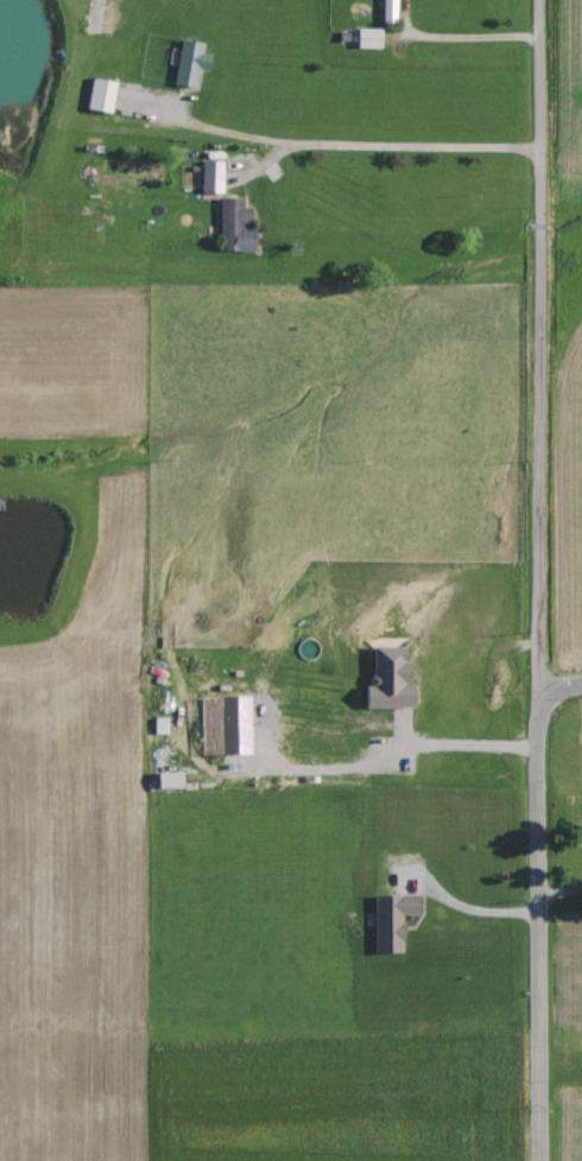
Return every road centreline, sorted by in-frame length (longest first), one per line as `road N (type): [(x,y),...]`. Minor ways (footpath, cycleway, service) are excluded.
road 1 (residential): [(533,693),(536,0)]
road 2 (secondary): [(529,1160),(533,693)]

